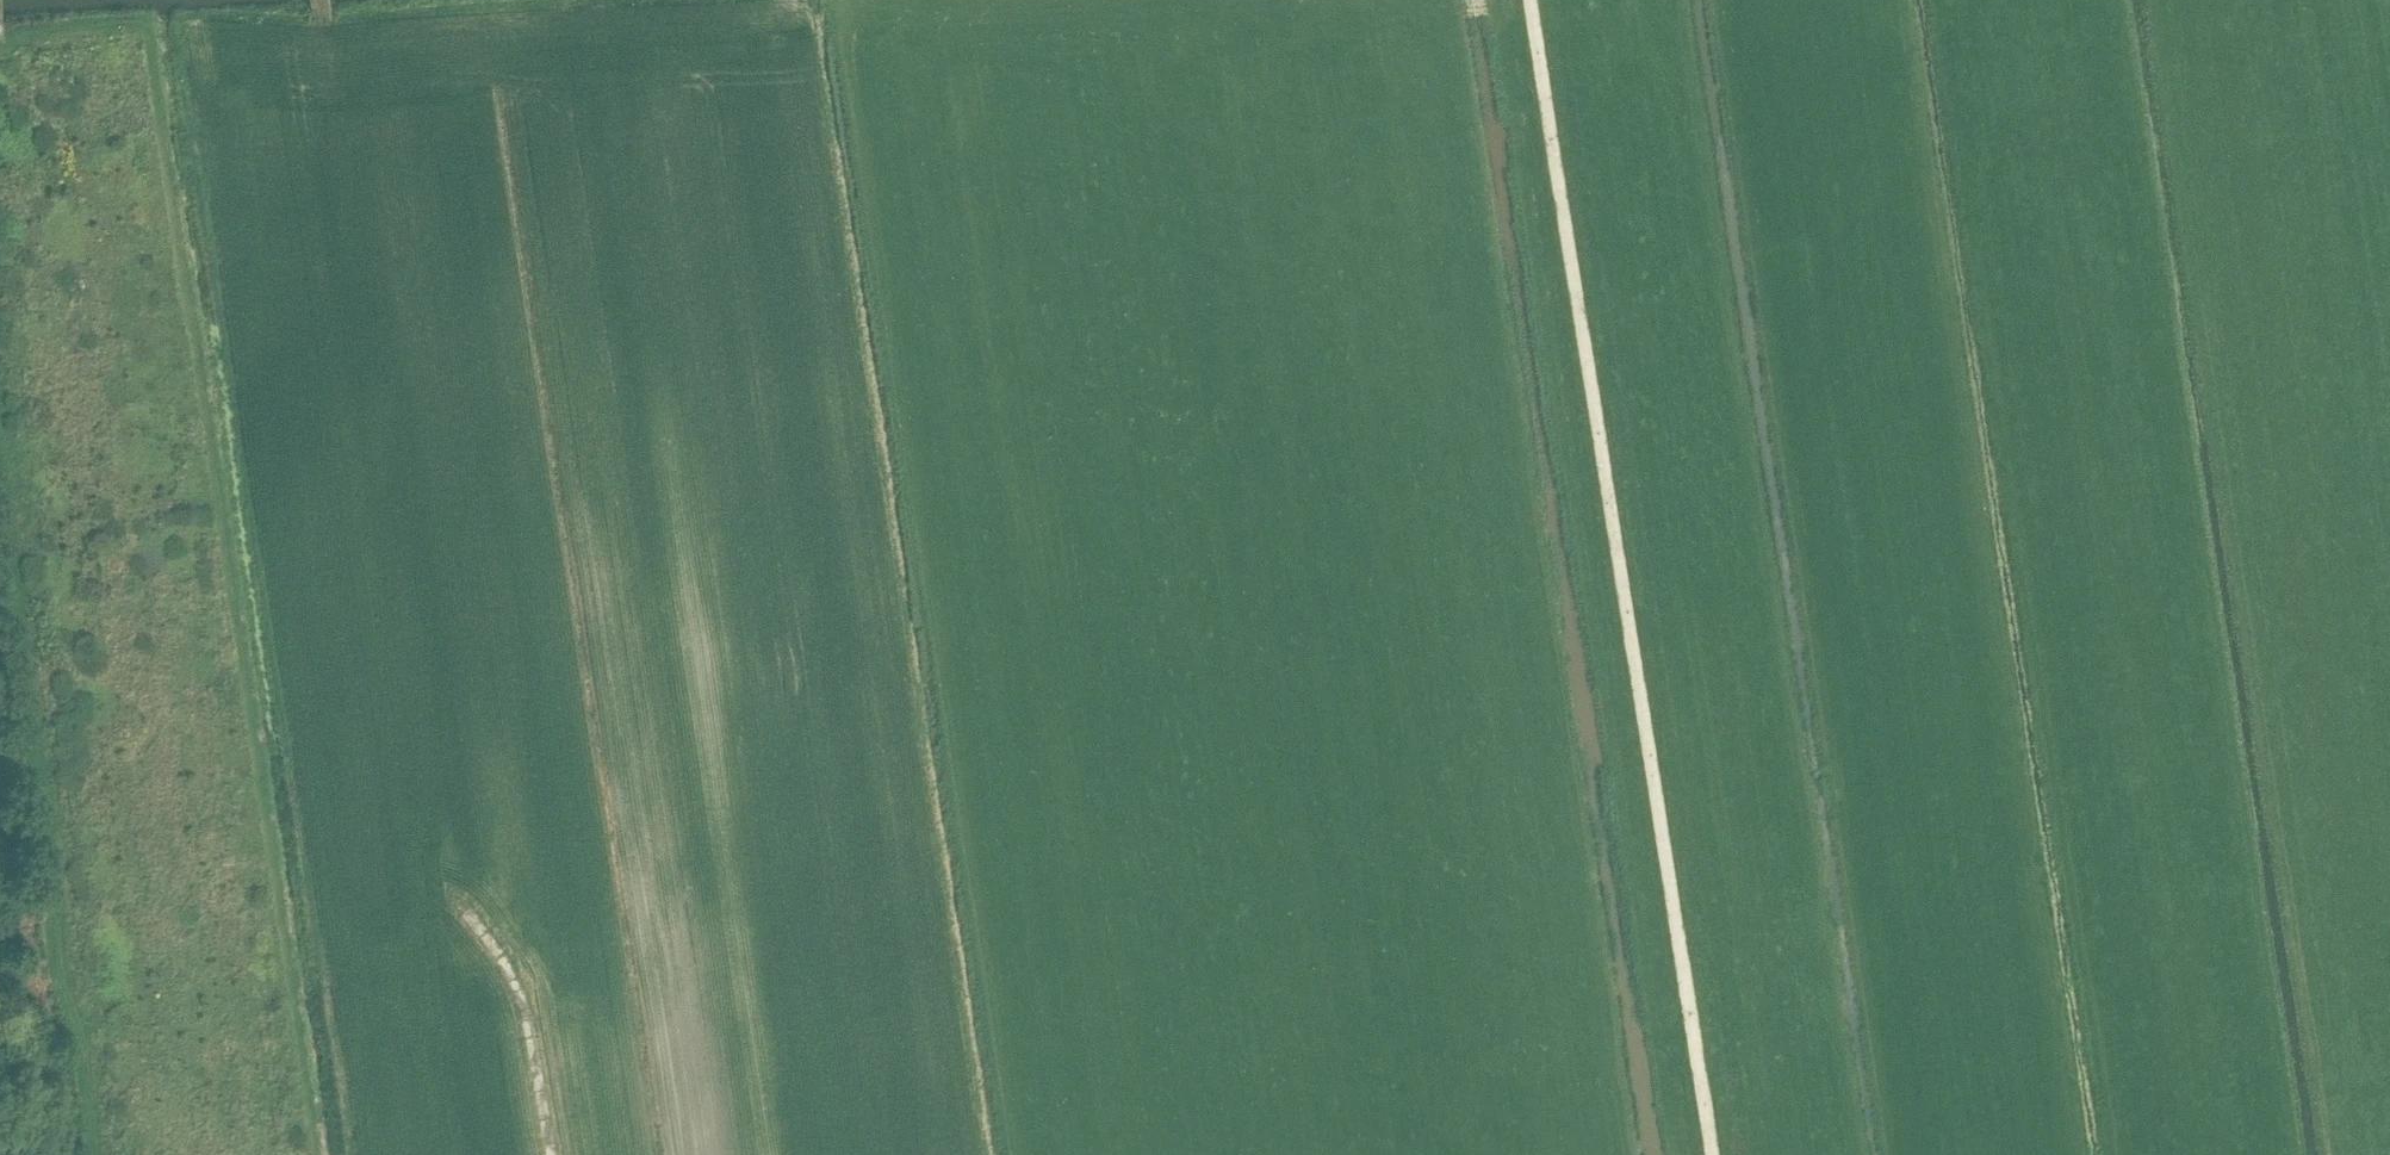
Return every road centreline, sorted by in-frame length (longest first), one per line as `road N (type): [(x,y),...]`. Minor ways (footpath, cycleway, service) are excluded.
road 1 (track): [(318,1154),(151,82),(122,71),(0,75)]
road 2 (track): [(542,1154),(502,984),(438,877),(324,0)]
road 3 (track): [(1713,1154),(1528,0)]
road 4 (track): [(2113,1154),(2010,471),(1951,0)]

